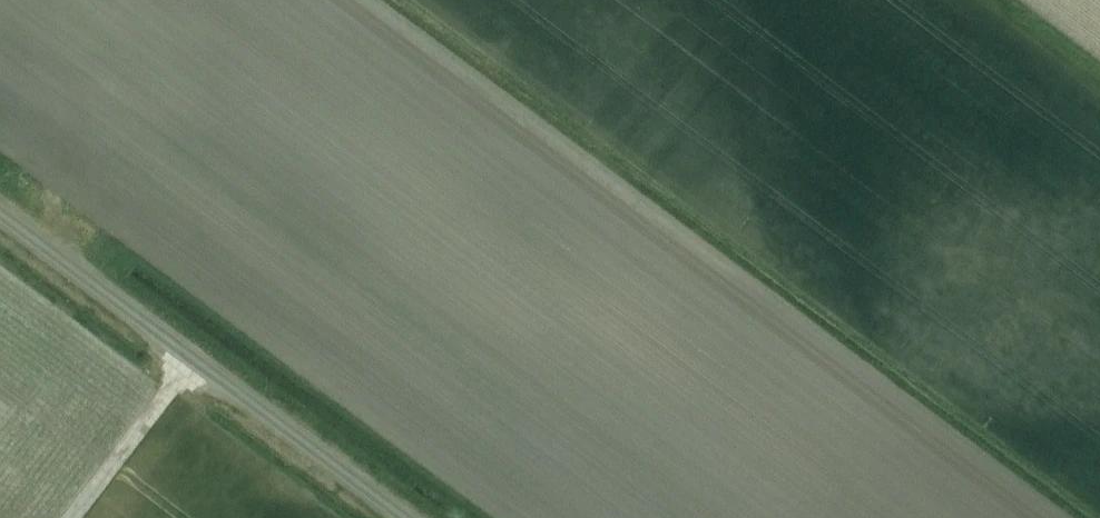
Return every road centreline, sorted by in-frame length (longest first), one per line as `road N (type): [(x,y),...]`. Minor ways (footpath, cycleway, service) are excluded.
road 1 (unclassified): [(403,517),(0,215)]

